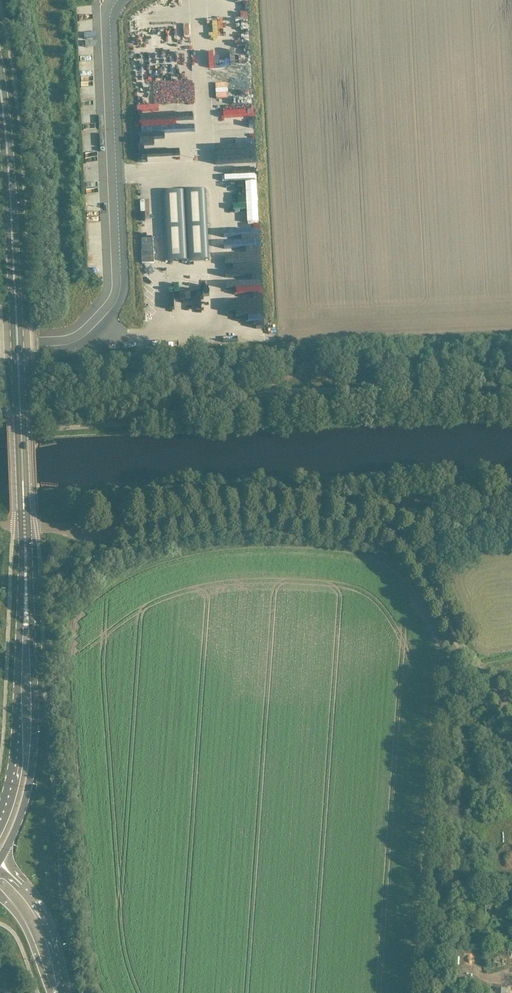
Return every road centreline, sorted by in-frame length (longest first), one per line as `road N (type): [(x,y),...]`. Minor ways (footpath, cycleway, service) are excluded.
road 1 (unclassified): [(511,703),(454,633),(422,564),(385,531),(257,519),(24,528)]
road 2 (secondary): [(24,528),(0,81)]
road 3 (track): [(454,633),(429,992)]
road 4 (secondary): [(0,859),(29,791),(35,743),(26,594)]
road 5 (track): [(0,431),(94,427),(264,393)]
road 6 (track): [(264,393),(323,385),(511,385)]
road 7 (secondary): [(26,594),(15,766),(0,818)]
road 8 (tertiary): [(58,992),(44,916),(0,865)]

